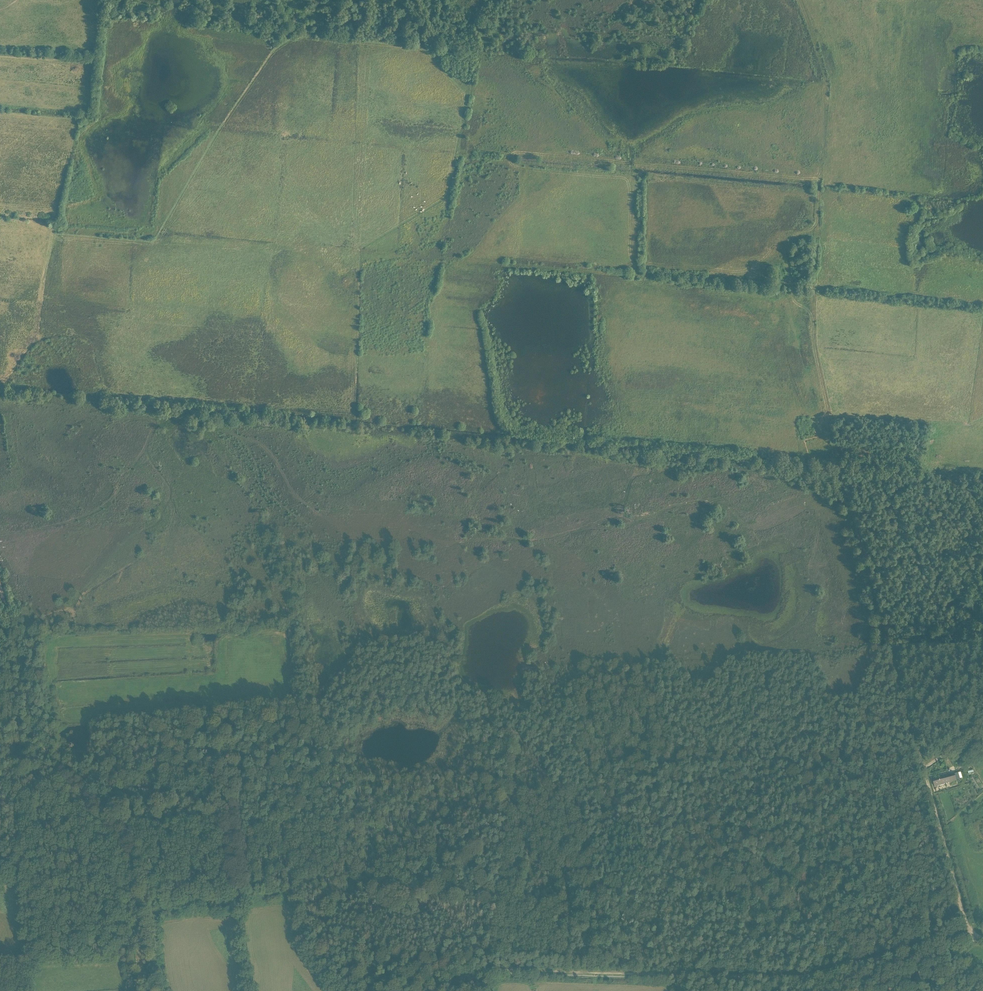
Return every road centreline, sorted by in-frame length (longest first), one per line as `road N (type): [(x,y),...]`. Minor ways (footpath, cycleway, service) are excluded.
road 1 (track): [(438,990),(494,970),(792,978),(933,943)]
road 2 (track): [(921,773),(841,464),(814,321)]
road 3 (track): [(817,222),(825,74),(802,0)]
road 4 (track): [(817,222),(785,250),(793,296),(814,321)]

